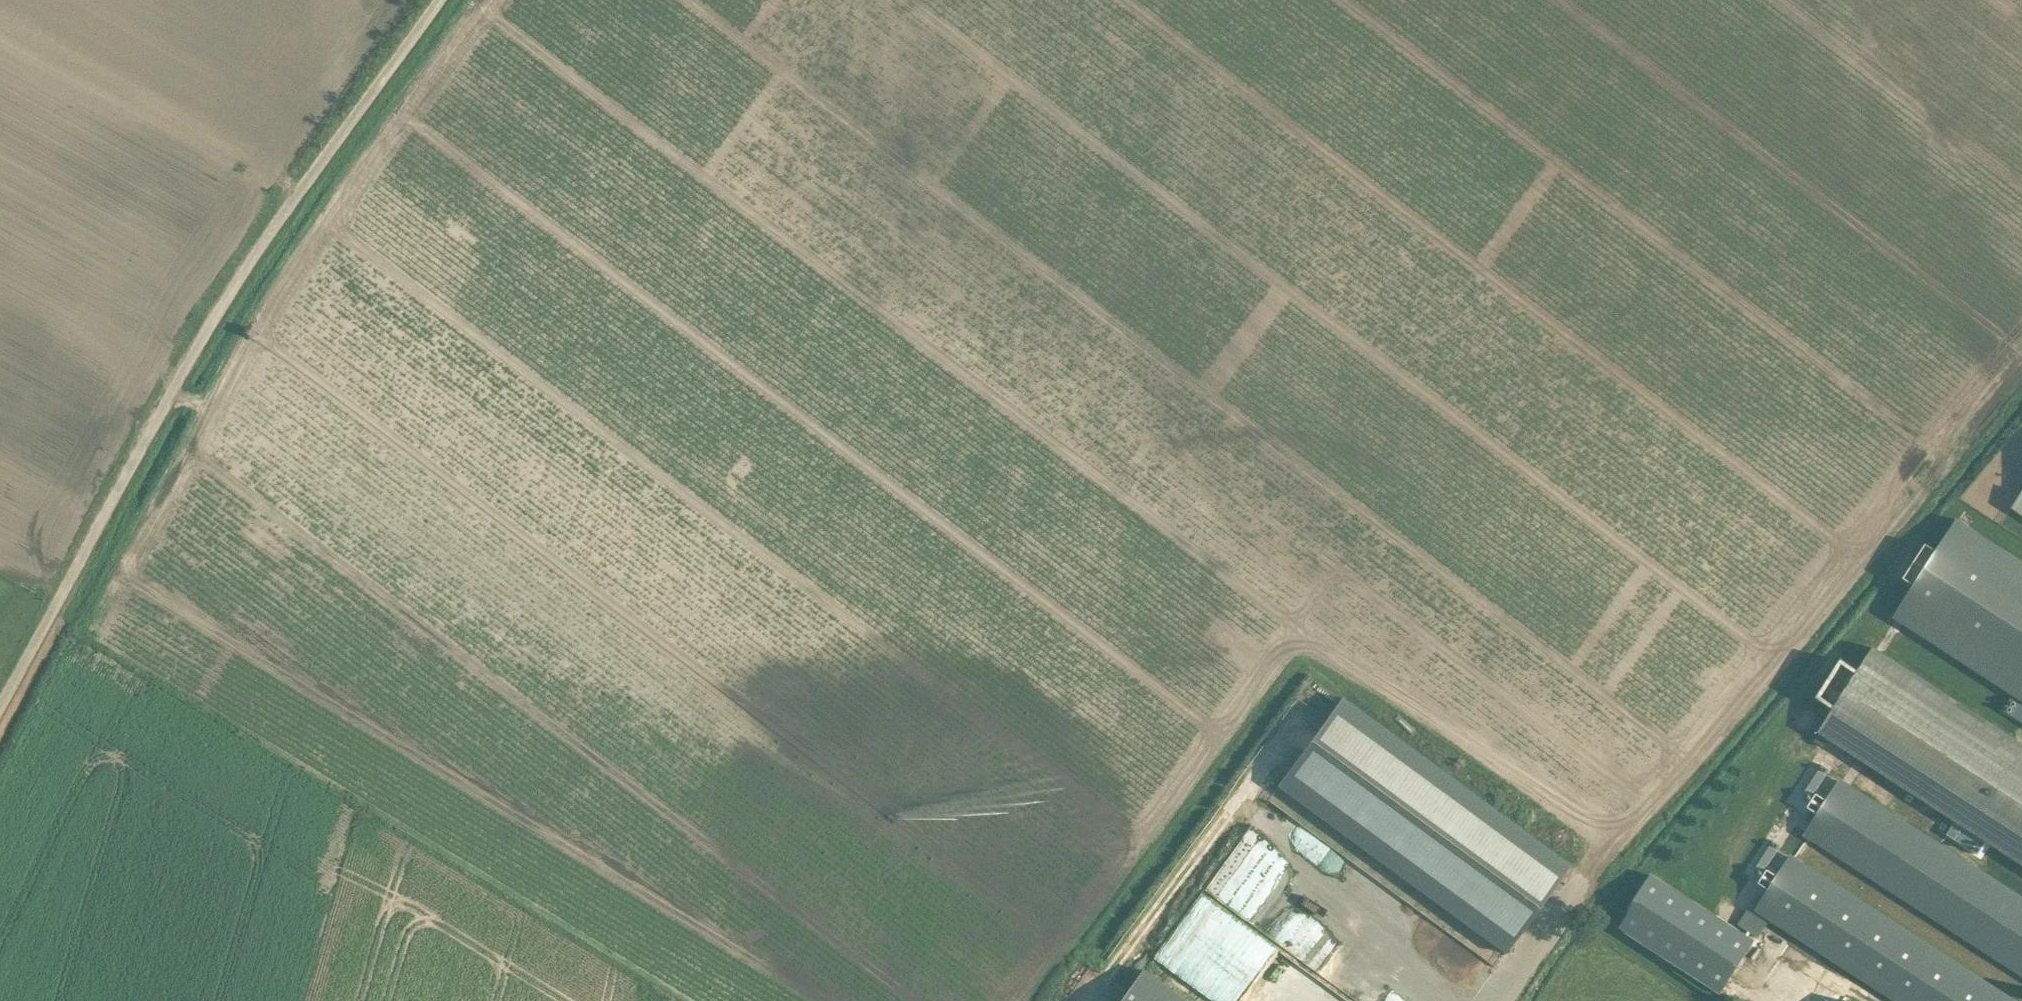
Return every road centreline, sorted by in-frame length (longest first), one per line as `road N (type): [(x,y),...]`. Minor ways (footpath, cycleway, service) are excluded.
road 1 (unclassified): [(0,722),(305,194),(449,0)]

